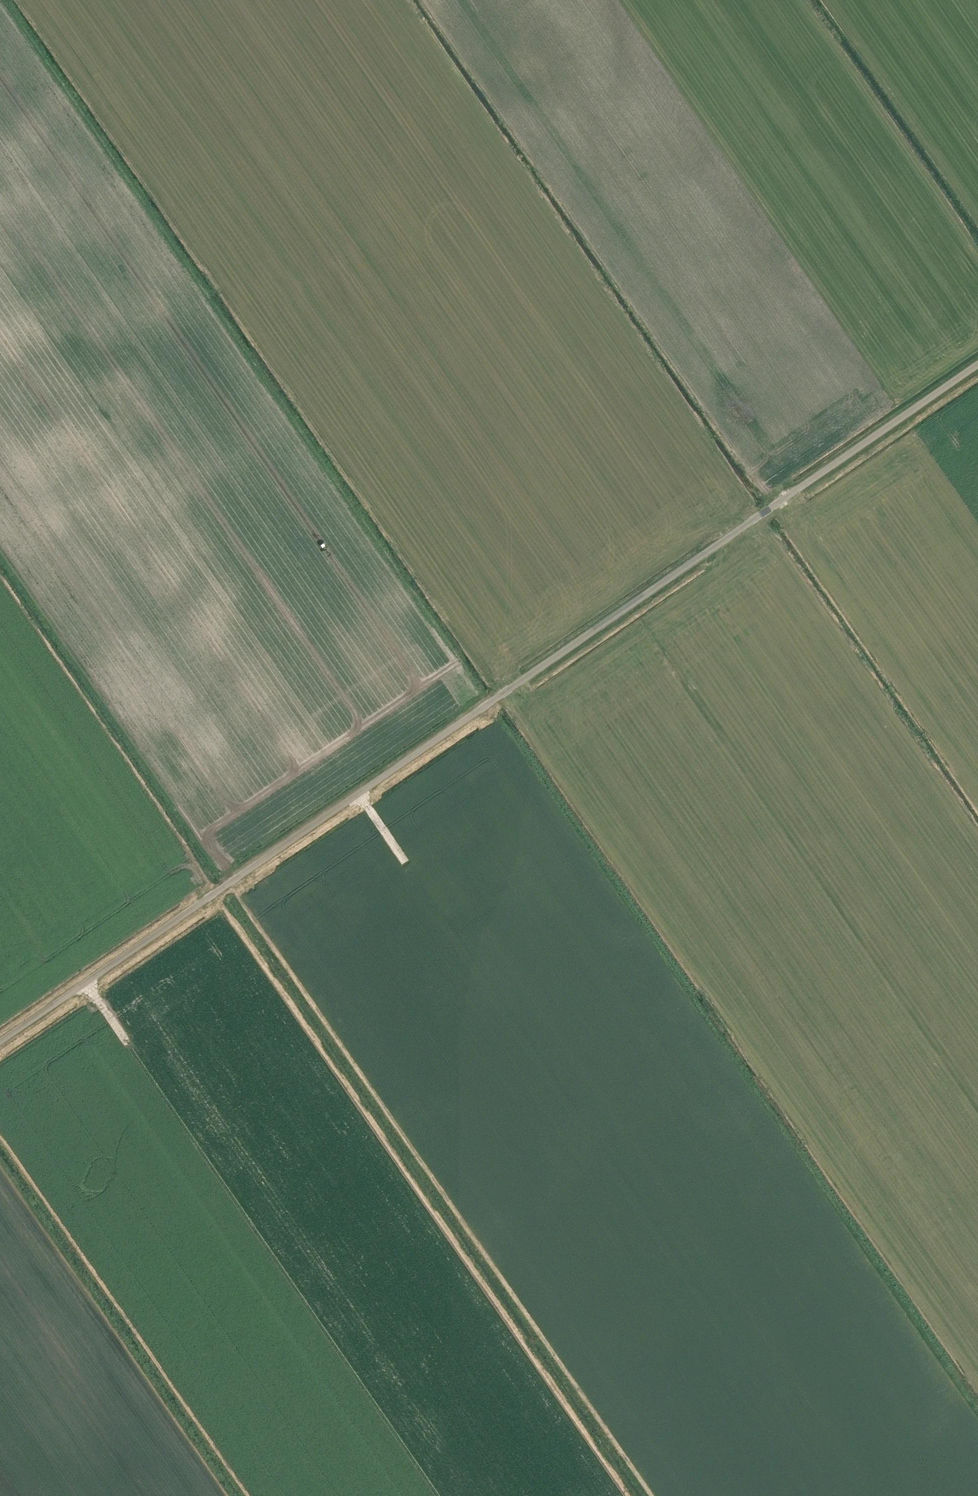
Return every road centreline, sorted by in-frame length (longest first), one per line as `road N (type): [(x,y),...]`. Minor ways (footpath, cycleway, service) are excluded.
road 1 (unclassified): [(0,1041),(977,365)]

